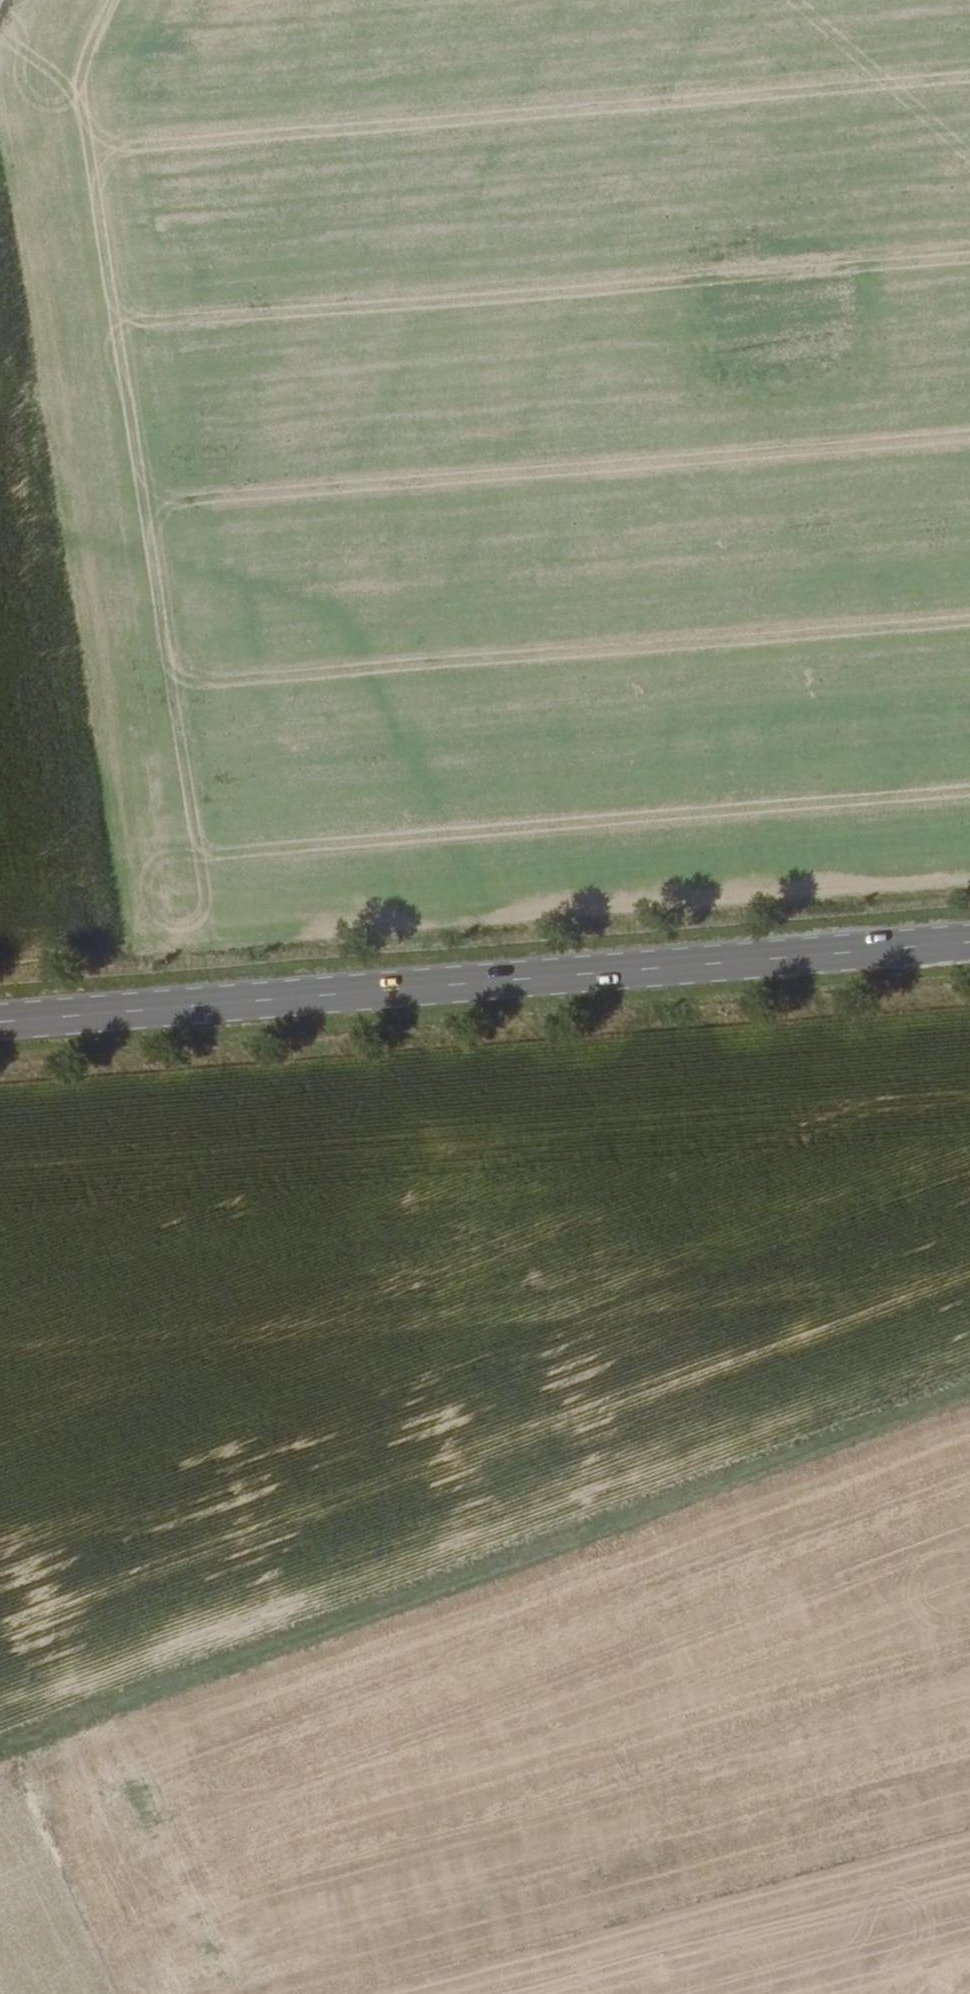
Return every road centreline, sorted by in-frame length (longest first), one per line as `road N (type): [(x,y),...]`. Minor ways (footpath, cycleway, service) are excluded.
road 1 (track): [(969,1389),(0,1749)]
road 2 (primary): [(0,1011),(969,934)]

